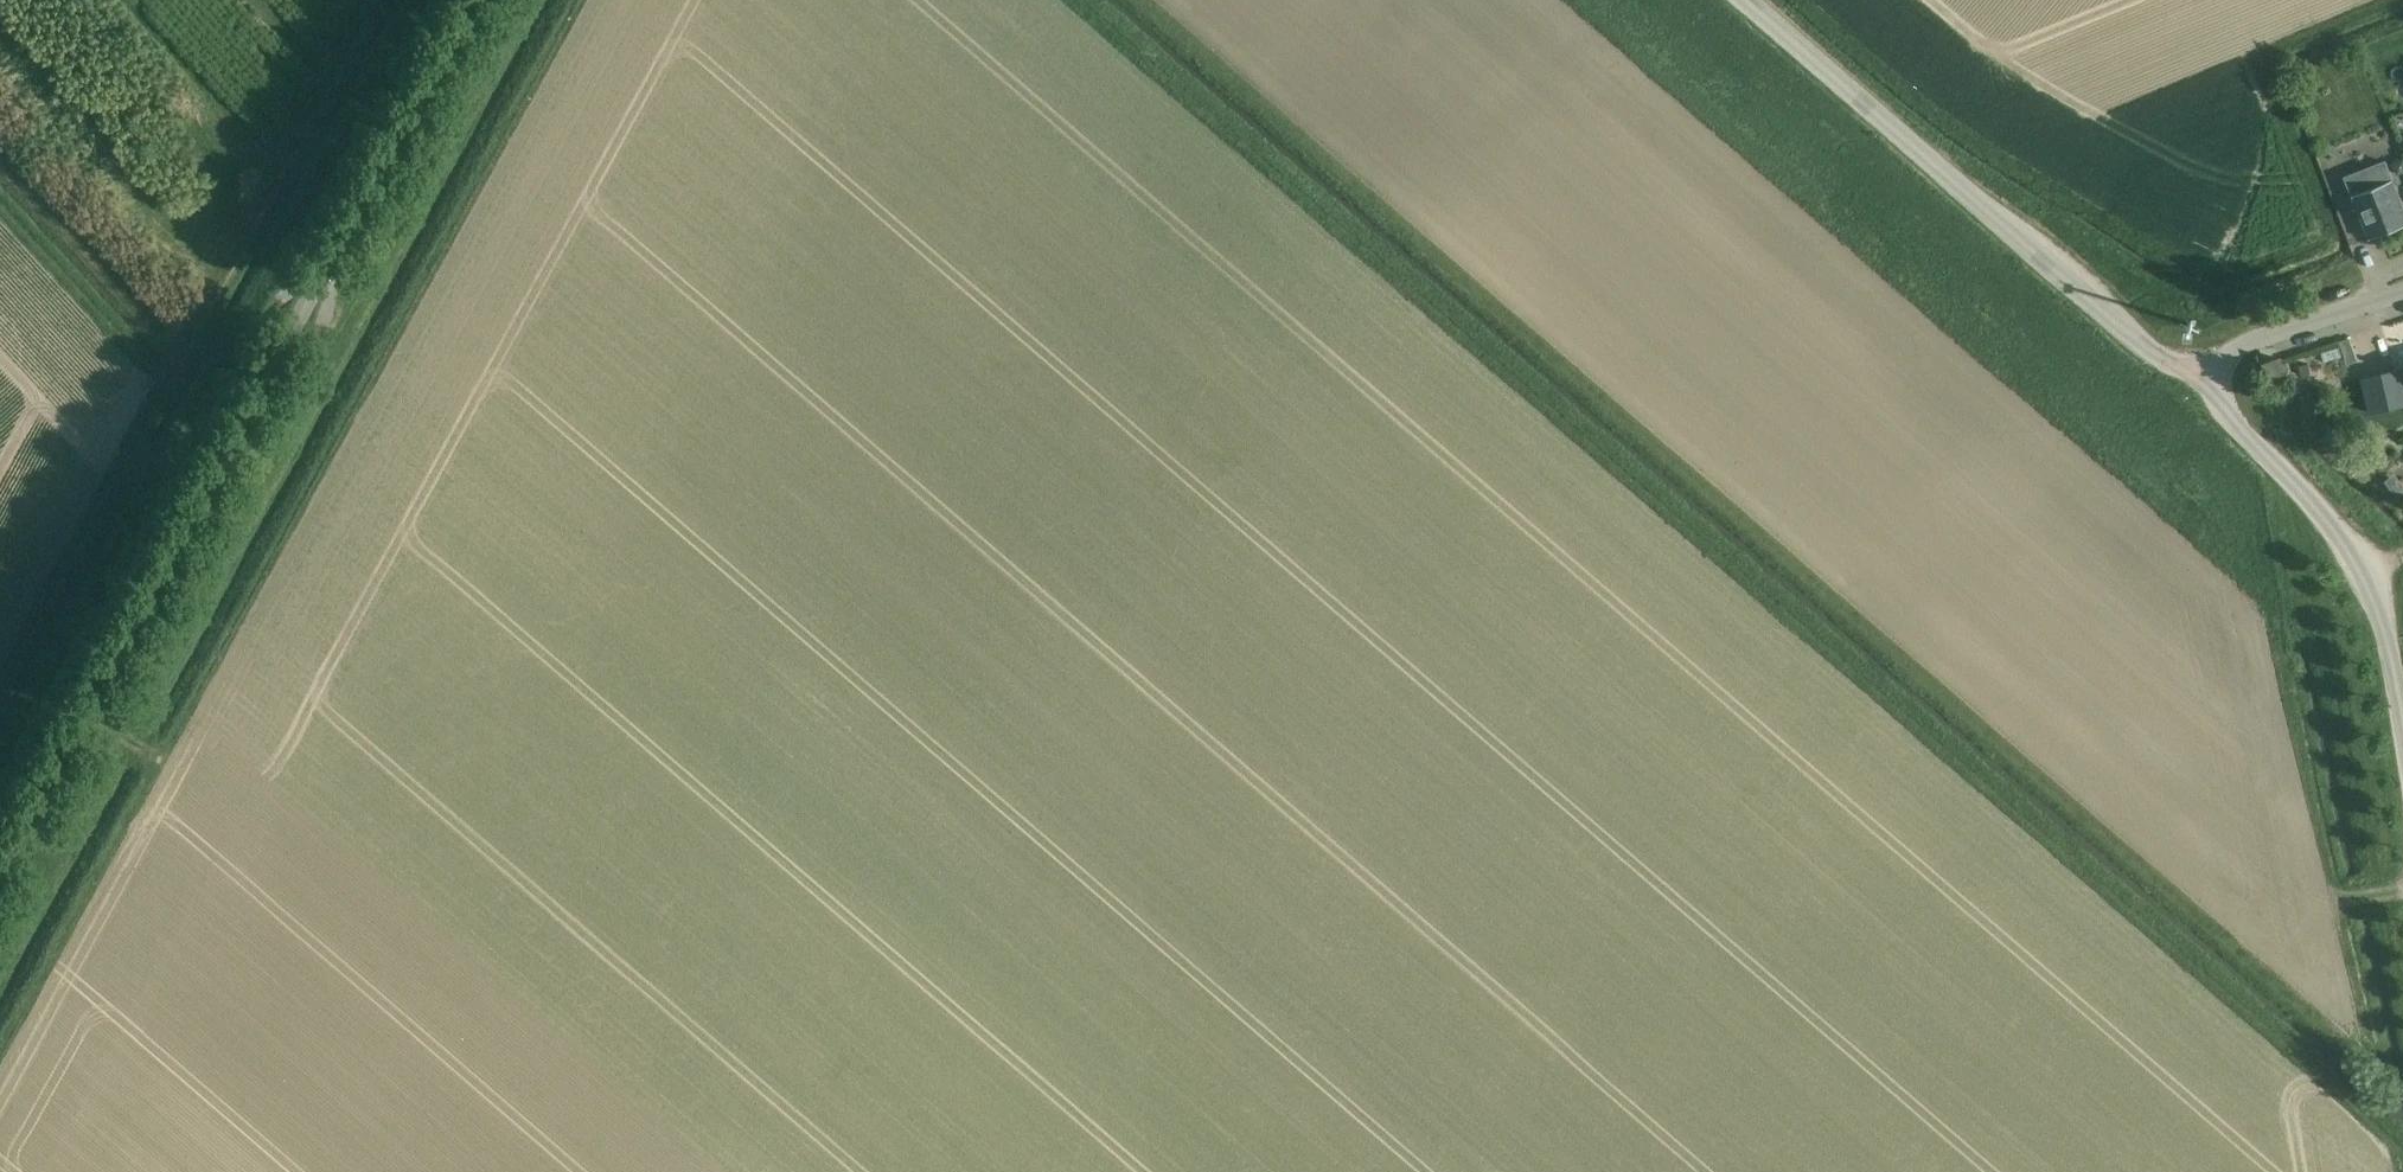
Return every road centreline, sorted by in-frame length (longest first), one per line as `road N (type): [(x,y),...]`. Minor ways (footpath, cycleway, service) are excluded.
road 1 (residential): [(0,864),(472,0)]
road 2 (unclassified): [(2201,375),(2136,342),(1746,0)]
road 3 (unclassified): [(2402,741),(2363,570),(2337,528),(2234,427),(2201,375)]
road 4 (residential): [(2201,375),(2254,342),(2402,293)]

